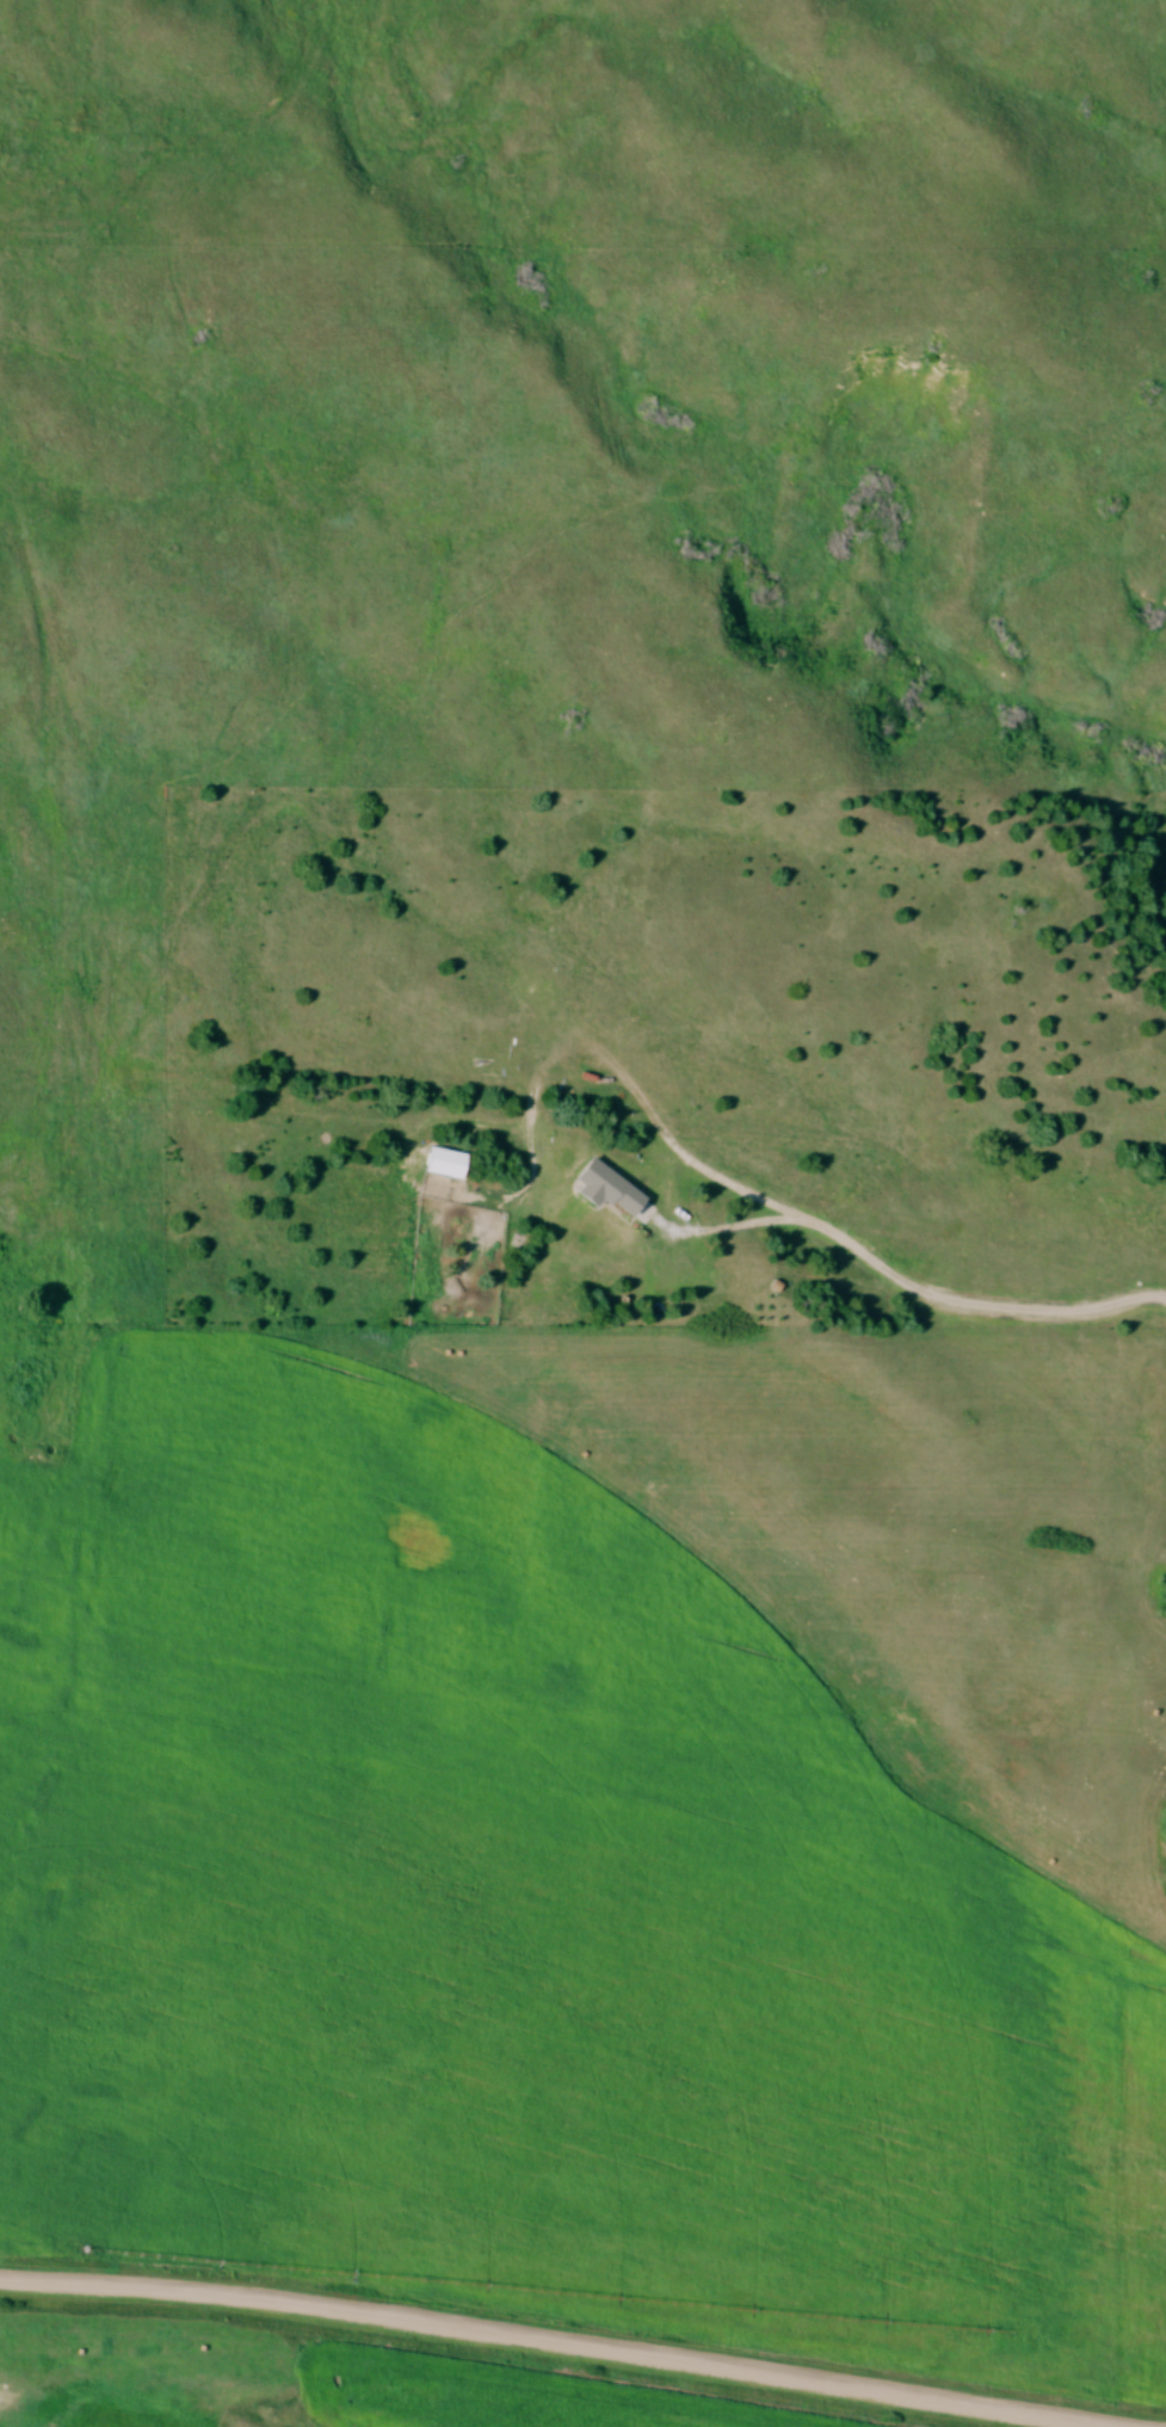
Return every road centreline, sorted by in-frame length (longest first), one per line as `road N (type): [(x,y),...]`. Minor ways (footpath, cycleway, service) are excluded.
road 1 (residential): [(1115,2426),(227,2290),(0,2280)]

